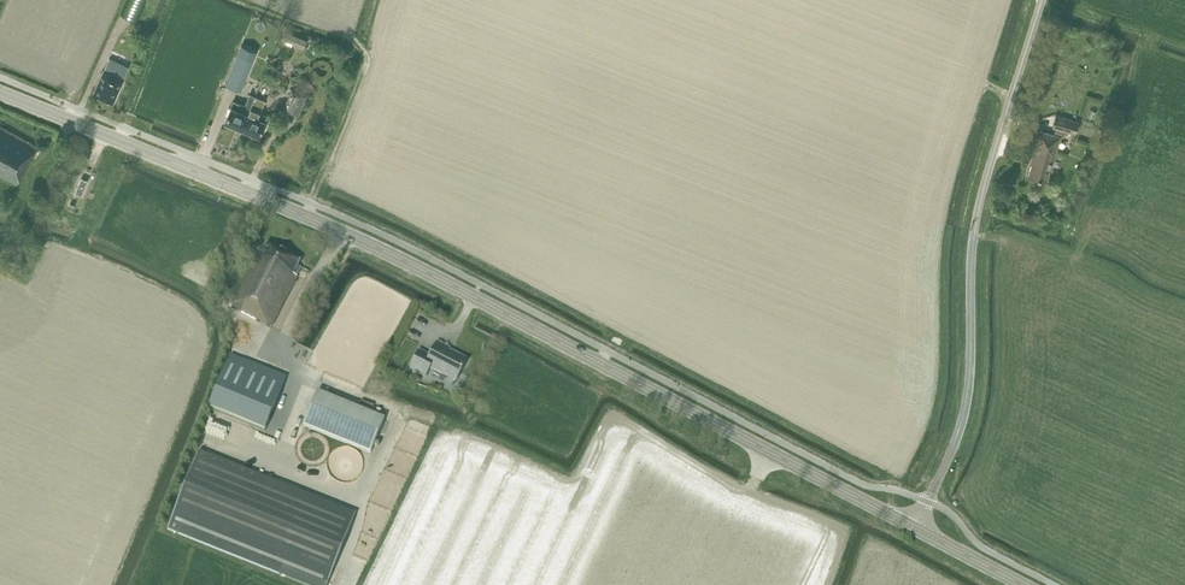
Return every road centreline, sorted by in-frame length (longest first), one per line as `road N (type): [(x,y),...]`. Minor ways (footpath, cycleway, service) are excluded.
road 1 (secondary): [(914,528),(410,263),(0,91)]
road 2 (unclassified): [(914,528),(965,414),(979,205),(1042,0)]
road 3 (track): [(336,584),(363,499),(216,440)]
road 4 (secondary): [(1024,584),(914,528)]

